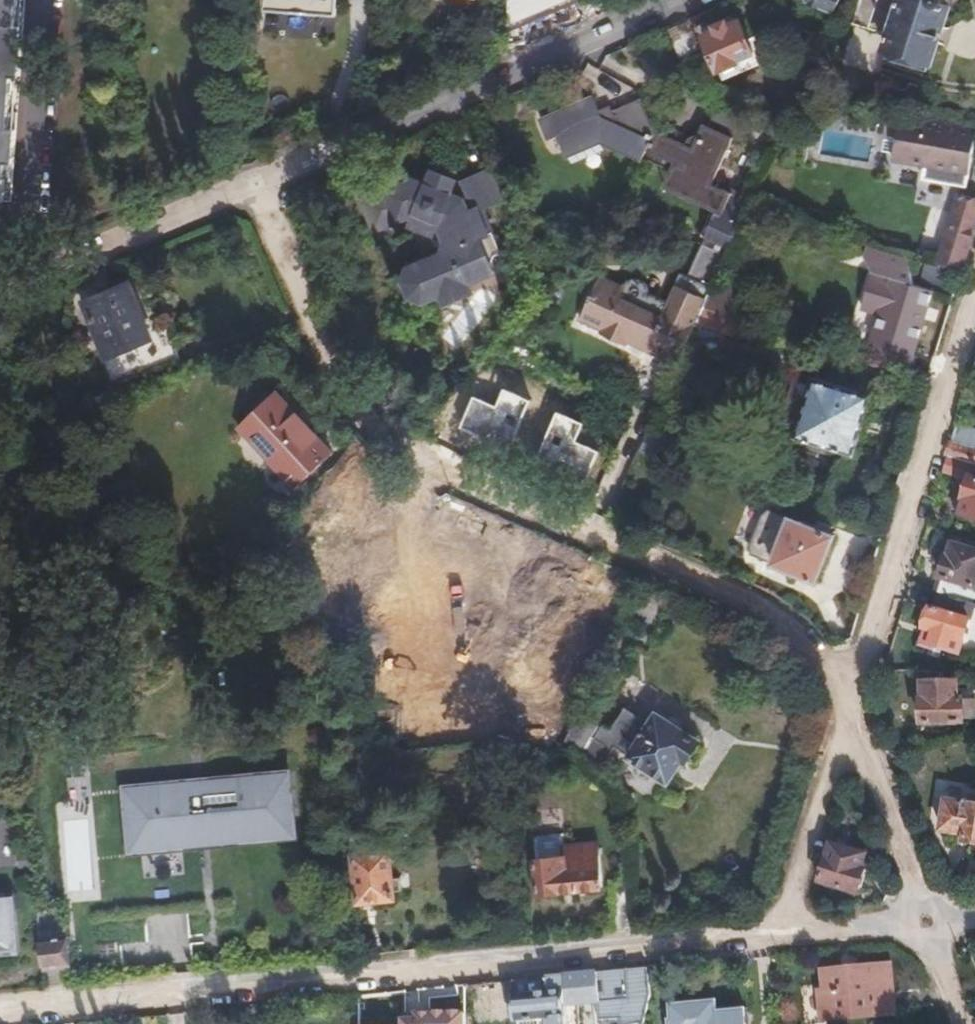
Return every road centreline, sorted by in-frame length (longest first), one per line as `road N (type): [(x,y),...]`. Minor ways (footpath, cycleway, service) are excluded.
road 1 (residential): [(847,695),(806,640),(764,609),(438,464),(404,441),(343,385),(311,328),(253,181)]
road 2 (residential): [(781,934),(0,1010)]
road 3 (residential): [(681,0),(253,181)]
road 4 (residential): [(847,695),(974,292)]
road 5 (residential): [(253,181),(0,288)]
road 6 (residential): [(781,934),(848,724)]
road 7 (residential): [(925,917),(848,724)]
road 8 (residential): [(925,917),(781,934)]

